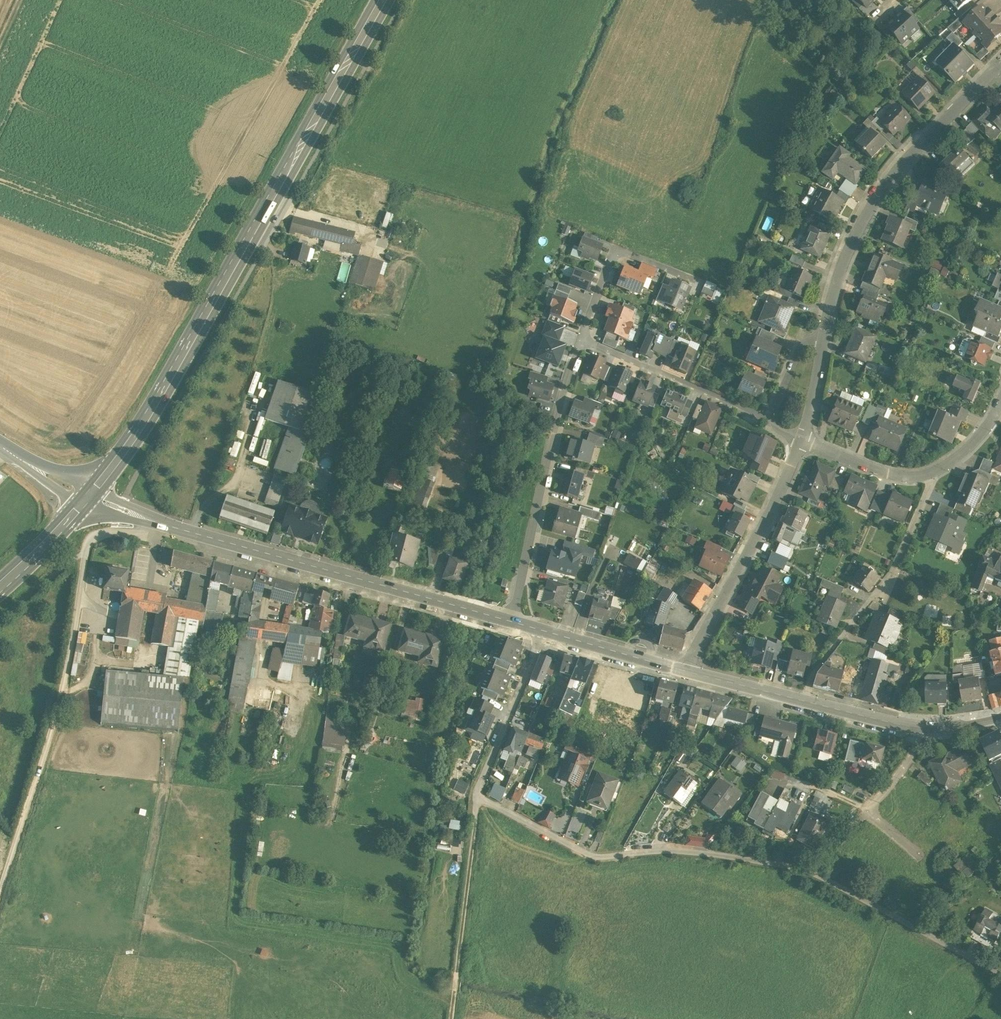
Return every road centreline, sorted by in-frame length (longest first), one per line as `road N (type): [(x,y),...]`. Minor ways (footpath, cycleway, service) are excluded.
road 1 (residential): [(1000,975),(814,870),(663,849),(599,859),(476,798),(543,631)]
road 2 (primary): [(89,499),(161,407),(391,0)]
road 3 (primary): [(374,0),(89,499)]
road 4 (secondary): [(89,499),(511,622)]
road 5 (residential): [(1000,64),(896,170),(854,236),(829,303),(802,440)]
road 6 (residential): [(511,622),(580,340)]
road 7 (residential): [(929,473),(894,569),(813,674),(803,701)]
road 8 (residential): [(802,440),(685,671)]
road 9 (track): [(476,798),(451,1018)]
road 10 (residential): [(773,423),(580,340)]
road 11 (secondary): [(803,701),(923,729),(1000,719)]
road 12 (residential): [(580,340),(614,249),(698,282)]
road 13 (track): [(0,897),(55,722)]
road 14 (secondary): [(543,631),(685,671)]
road 15 (residential): [(802,440),(880,473),(929,473)]
road 16 (primary): [(0,588),(89,499)]
road 17 (secondary): [(685,671),(803,701)]

